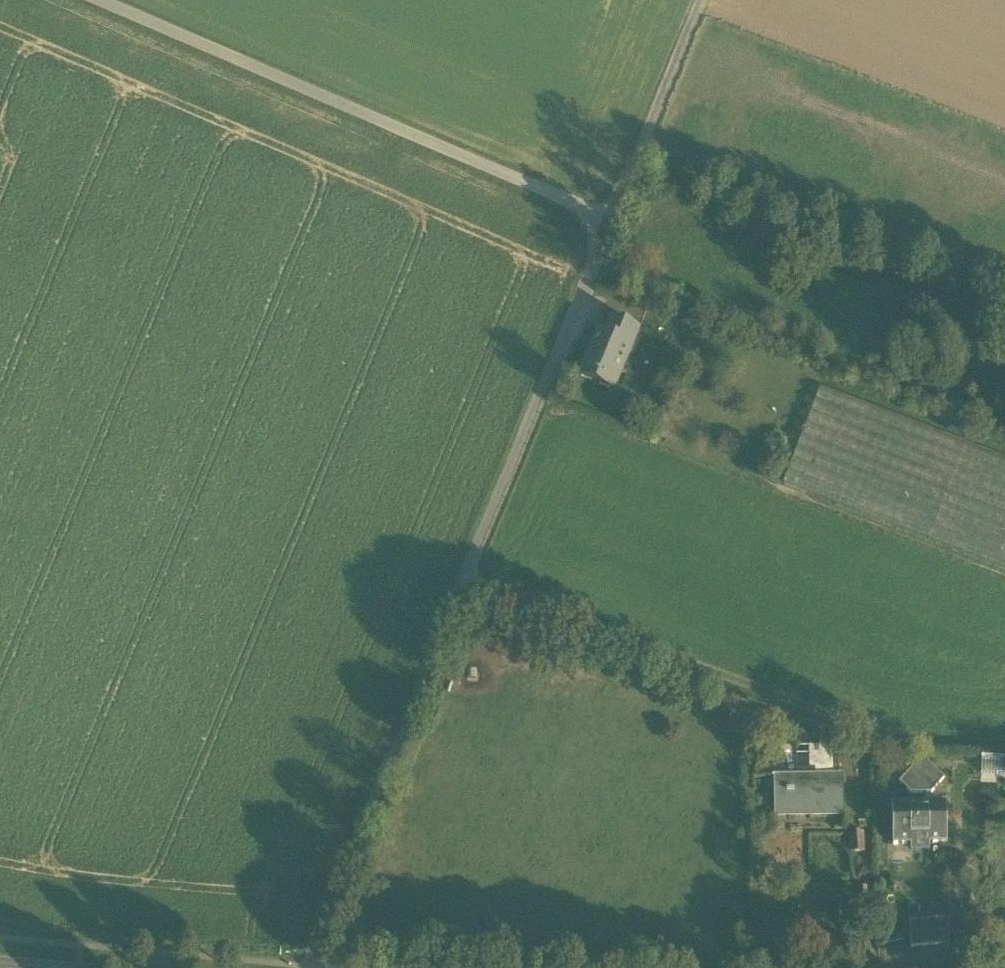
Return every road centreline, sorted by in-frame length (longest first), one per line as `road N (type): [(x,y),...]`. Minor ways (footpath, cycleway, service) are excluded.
road 1 (unclassified): [(312,967),(613,222),(97,0)]
road 2 (track): [(465,579),(874,736),(1004,743)]
road 3 (track): [(613,222),(704,0)]

